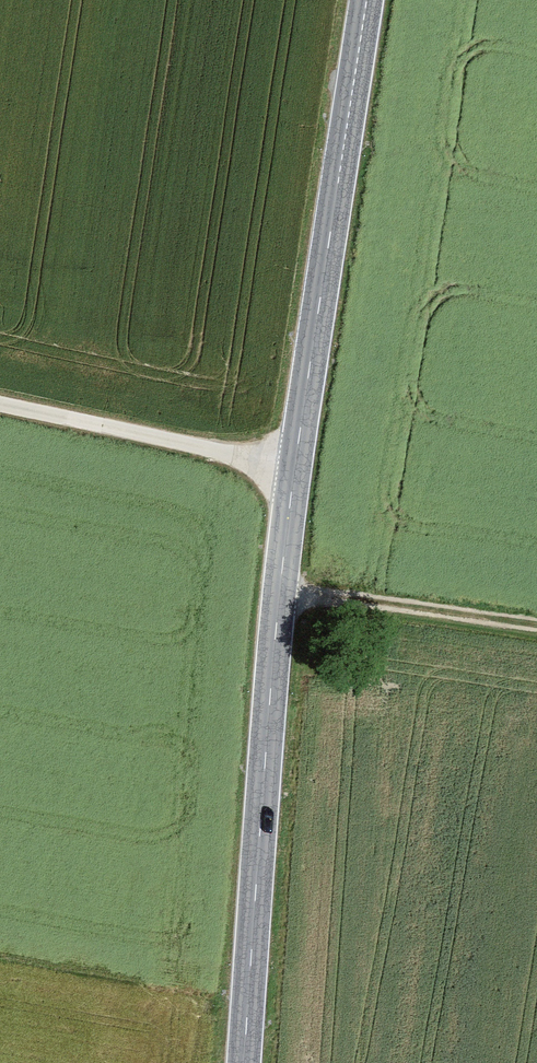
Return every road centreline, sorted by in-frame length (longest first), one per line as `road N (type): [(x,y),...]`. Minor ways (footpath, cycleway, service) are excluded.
road 1 (primary): [(297,457),(244,1062)]
road 2 (primary): [(372,0),(297,457)]
road 3 (unclassified): [(297,457),(0,397)]
road 4 (track): [(283,578),(536,616)]

